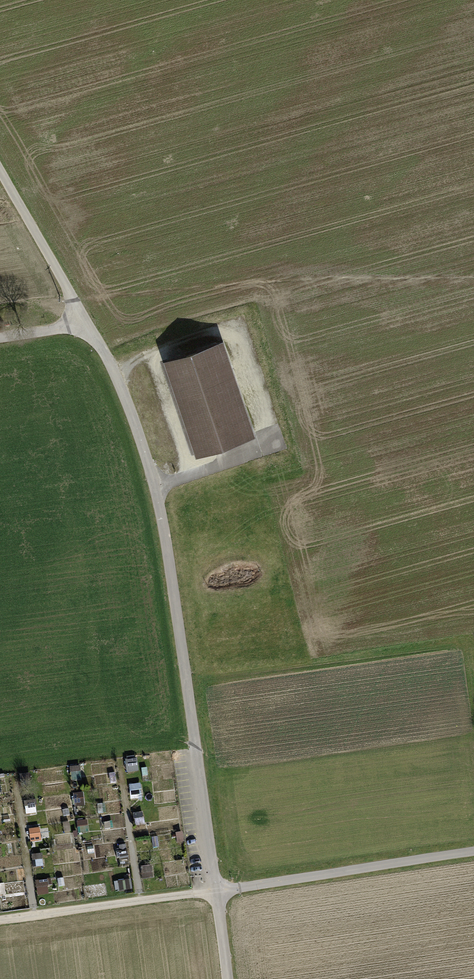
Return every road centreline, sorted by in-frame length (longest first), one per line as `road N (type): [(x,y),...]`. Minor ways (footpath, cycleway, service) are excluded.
road 1 (unclassified): [(87,325),(110,359),(153,479),(215,891)]
road 2 (residential): [(215,891),(473,849)]
road 3 (residential): [(0,920),(215,891)]
road 4 (unclassified): [(0,171),(87,325)]

